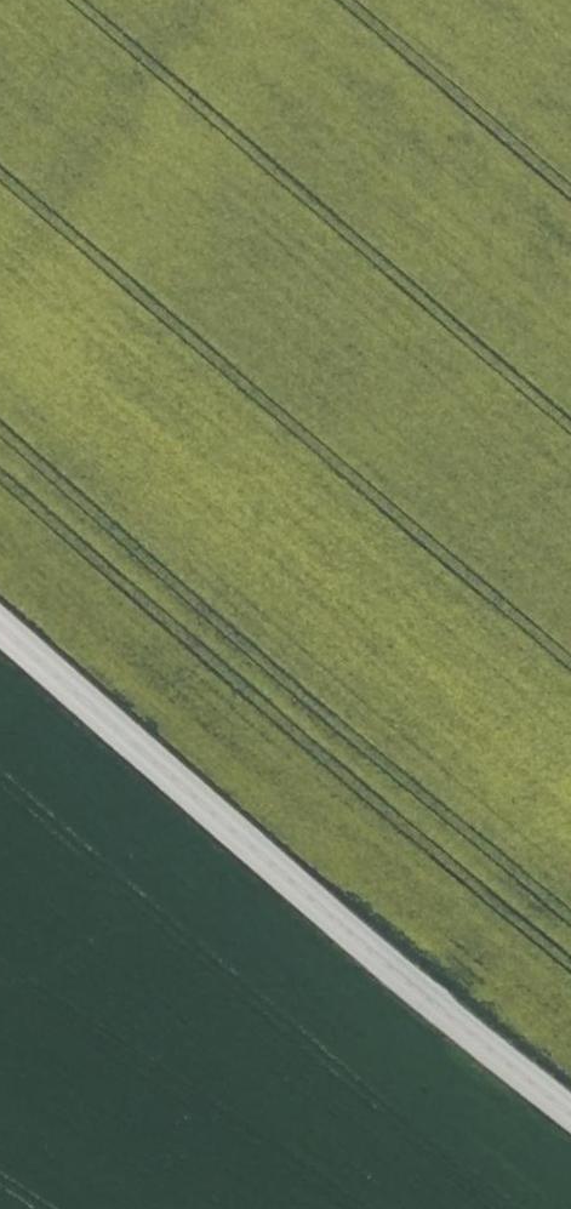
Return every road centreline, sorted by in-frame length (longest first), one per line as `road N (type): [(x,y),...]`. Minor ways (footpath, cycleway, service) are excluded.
road 1 (unclassified): [(570,1105),(218,812),(0,605)]

